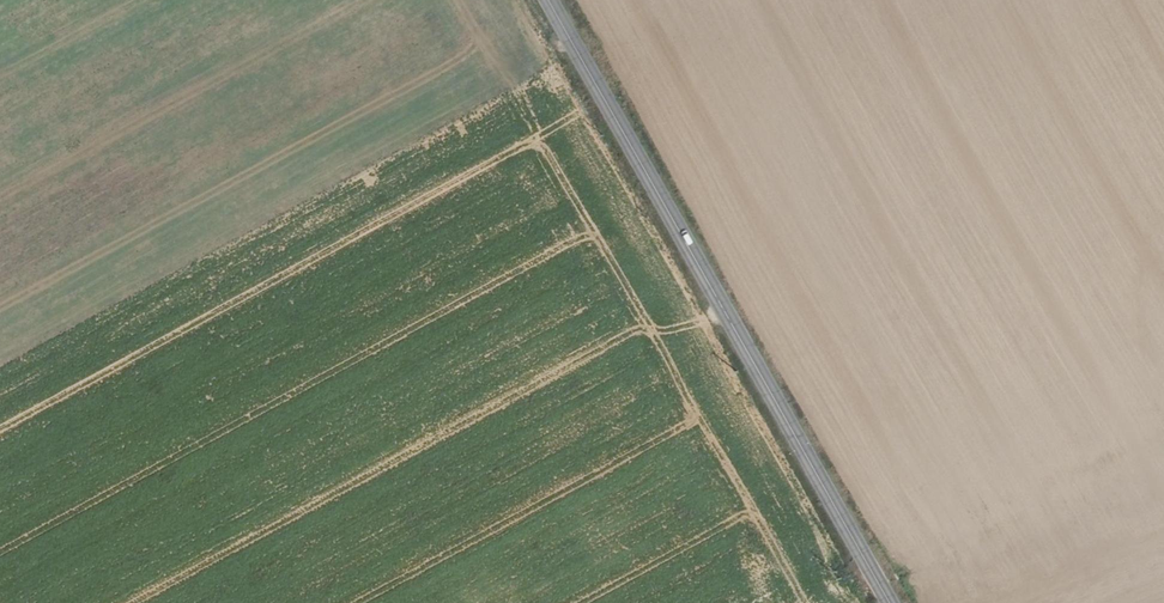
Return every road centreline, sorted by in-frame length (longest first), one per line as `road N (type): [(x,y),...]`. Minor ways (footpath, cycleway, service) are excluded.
road 1 (tertiary): [(891,602),(549,0)]

